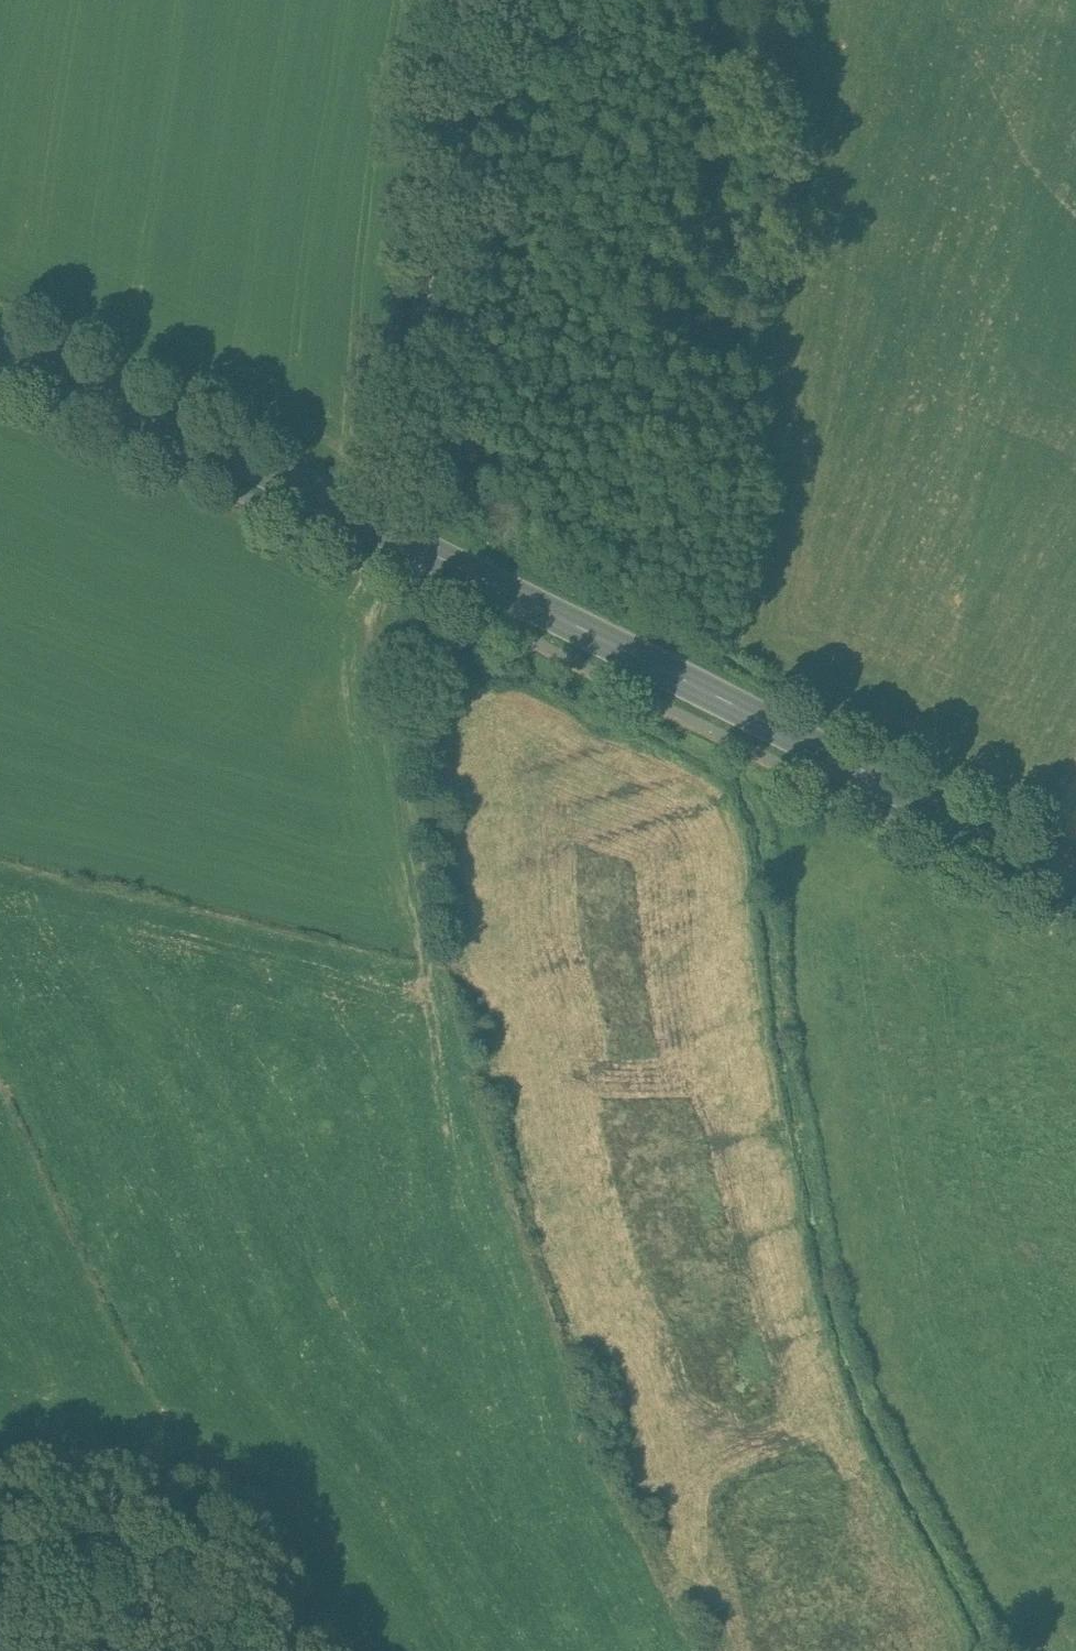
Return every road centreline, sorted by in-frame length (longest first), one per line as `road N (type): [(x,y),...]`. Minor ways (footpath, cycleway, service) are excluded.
road 1 (primary): [(382,522),(1075,874)]
road 2 (unclassified): [(382,522),(399,465),(466,0)]
road 3 (primary): [(0,333),(382,522)]

